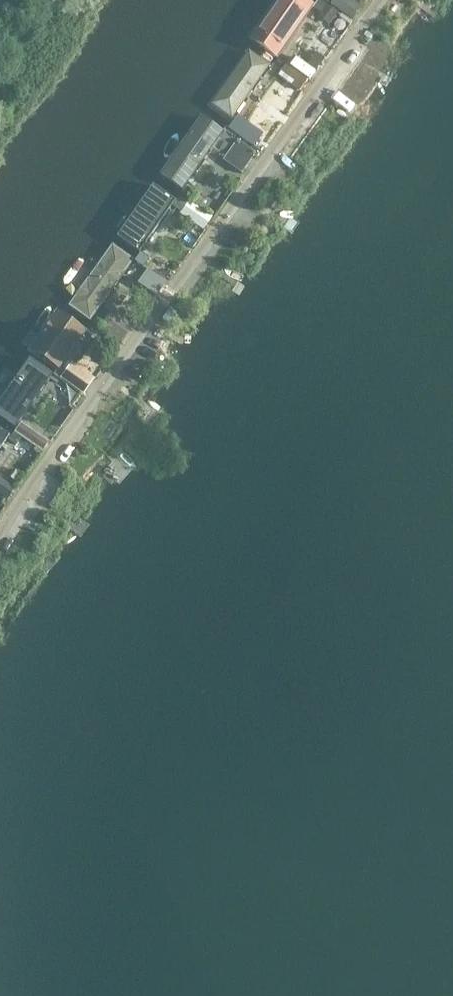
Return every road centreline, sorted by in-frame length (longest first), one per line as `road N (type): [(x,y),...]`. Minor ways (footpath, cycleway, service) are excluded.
road 1 (residential): [(0,538),(378,0)]

